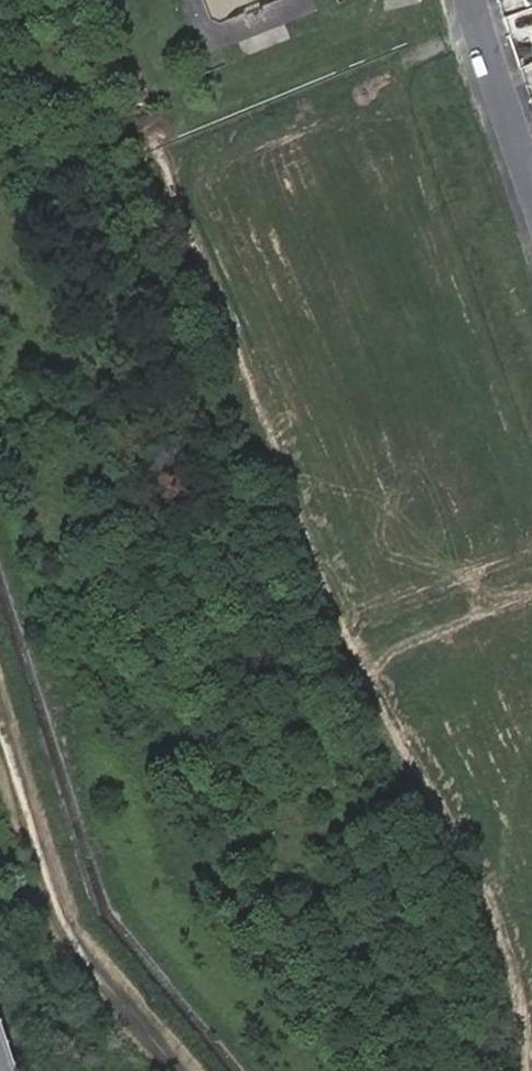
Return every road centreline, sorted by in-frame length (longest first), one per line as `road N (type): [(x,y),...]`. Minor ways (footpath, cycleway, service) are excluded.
road 1 (residential): [(474,0),(531,191)]

